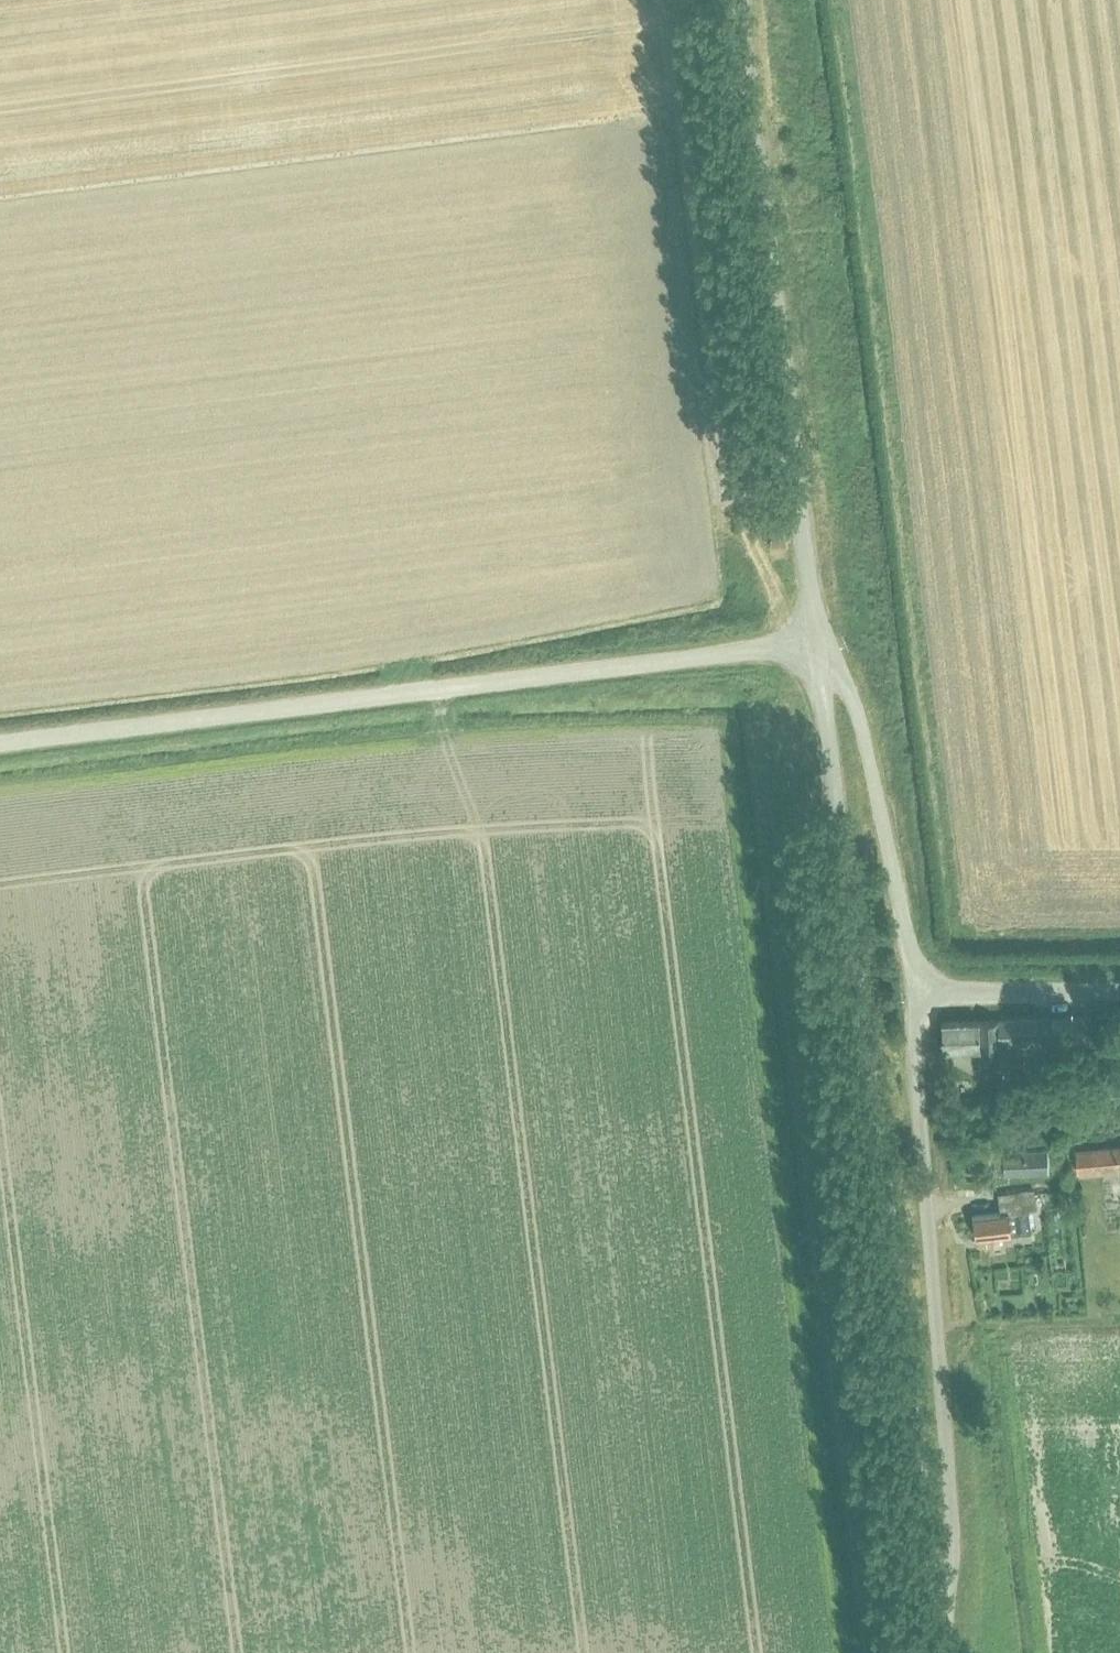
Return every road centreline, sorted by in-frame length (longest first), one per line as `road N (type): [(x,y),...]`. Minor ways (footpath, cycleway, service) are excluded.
road 1 (tertiary): [(939,1652),(819,663)]
road 2 (unclassified): [(0,742),(815,641)]
road 3 (unclassified): [(946,1652),(952,1563),(922,1109),(920,1024),(928,993)]
road 4 (tertiary): [(815,641),(736,0)]
road 5 (unclassified): [(928,993),(905,928),(862,725),(849,688),(819,663)]
road 6 (unclassified): [(928,993),(1119,993)]

